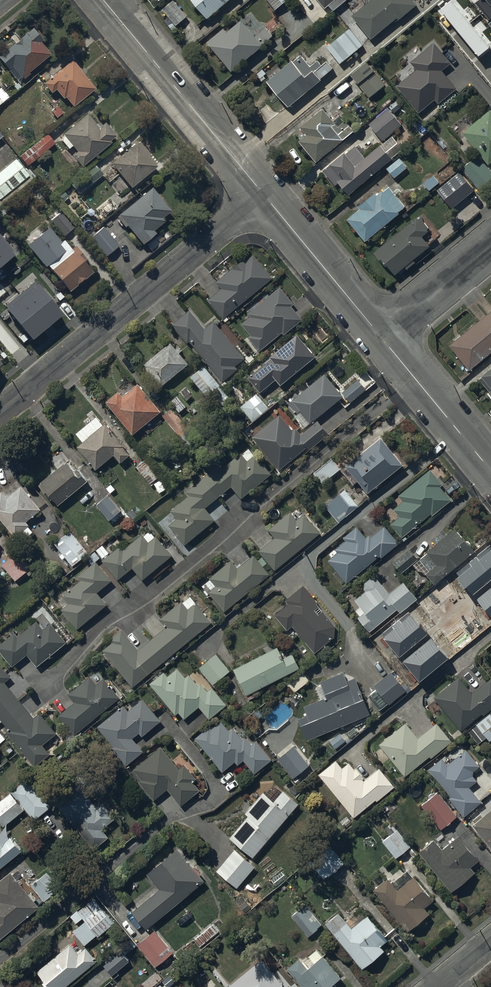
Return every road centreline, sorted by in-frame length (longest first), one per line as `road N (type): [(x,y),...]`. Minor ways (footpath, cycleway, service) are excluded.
road 1 (residential): [(413,376),(99,629),(41,686)]
road 2 (residential): [(0,412),(264,194)]
road 3 (tertiary): [(103,0),(264,194)]
road 4 (tertiary): [(264,194),(380,336)]
road 5 (residential): [(490,245),(380,336)]
road 6 (tertiary): [(413,376),(490,470)]

